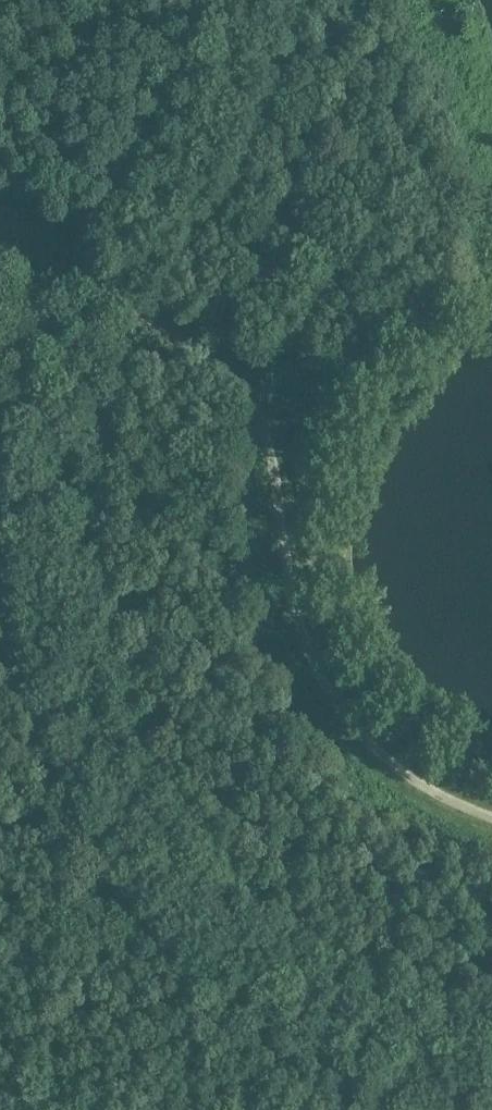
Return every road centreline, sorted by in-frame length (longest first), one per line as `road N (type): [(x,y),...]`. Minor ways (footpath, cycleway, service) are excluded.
road 1 (track): [(0,238),(191,343),(253,394),(283,567),(301,639),(327,694),(367,746),(418,783),(491,818)]

